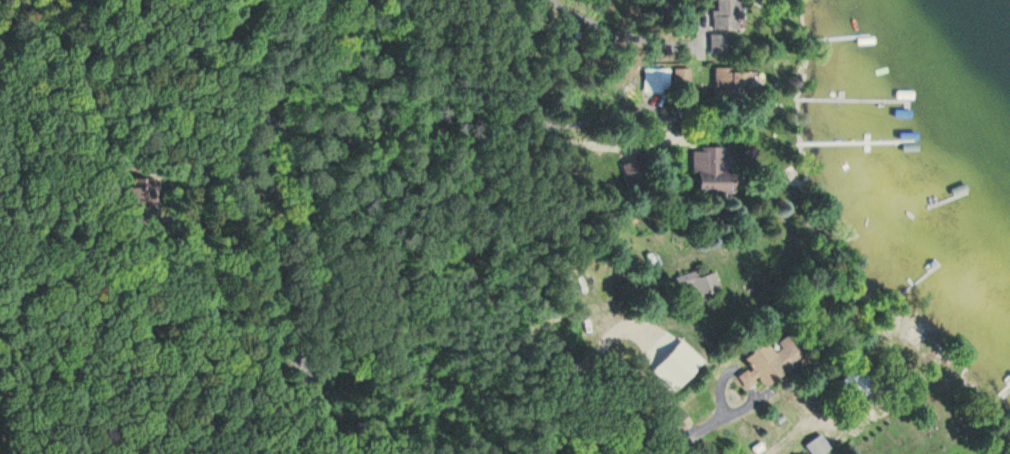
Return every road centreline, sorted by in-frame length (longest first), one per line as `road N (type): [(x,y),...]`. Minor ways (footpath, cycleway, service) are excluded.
road 1 (residential): [(332,453),(307,413),(258,243),(257,136),(275,76),(324,0)]
road 2 (residential): [(283,329),(337,303),(356,386),(376,399)]

